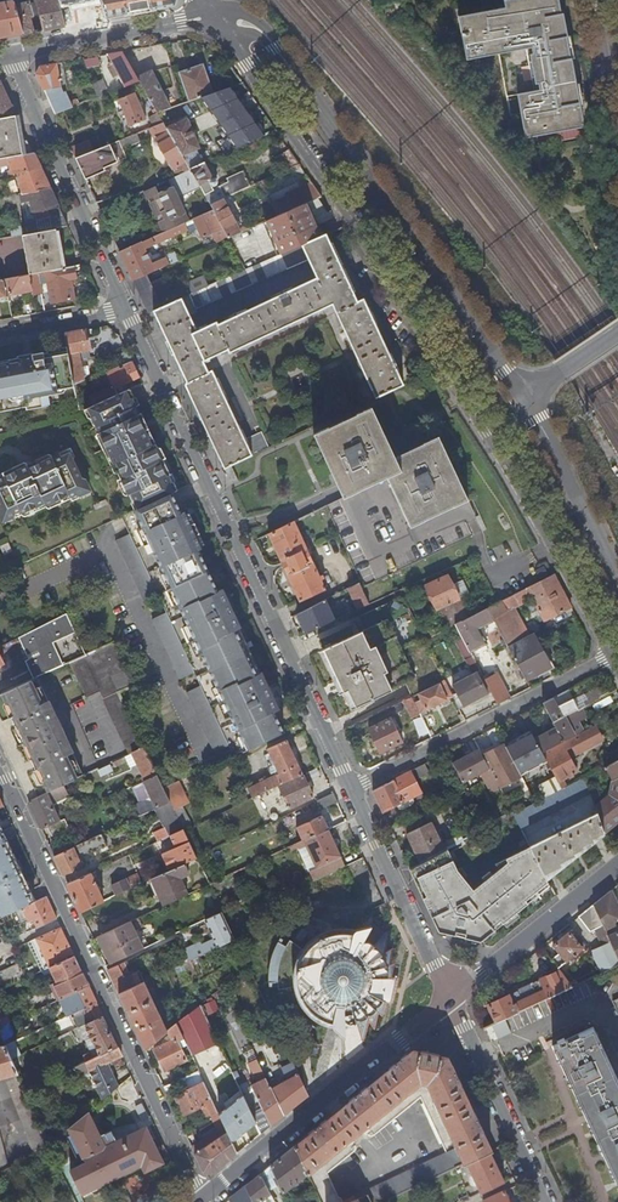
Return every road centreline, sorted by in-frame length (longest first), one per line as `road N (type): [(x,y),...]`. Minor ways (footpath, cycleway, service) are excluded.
road 1 (residential): [(212,17),(488,432),(608,657)]
road 2 (residential): [(351,788),(125,308)]
road 3 (residential): [(525,394),(276,48),(261,31),(212,17)]
road 4 (residential): [(0,771),(205,1196)]
road 5 (residential): [(205,1196),(450,998)]
road 6 (residential): [(351,788),(608,657)]
road 7 (residential): [(125,308),(15,53)]
road 8 (residential): [(450,998),(351,788)]
road 9 (residential): [(450,998),(617,866)]
road 10 (residential): [(617,576),(525,394)]
road 11 (residential): [(15,53),(212,17)]
road 12 (residential): [(617,1043),(596,1006),(478,1058)]
road 13 (residential): [(544,1201),(478,1058)]
road 14 (residential): [(590,0),(617,141)]
road 15 (residential): [(125,308),(0,332)]

